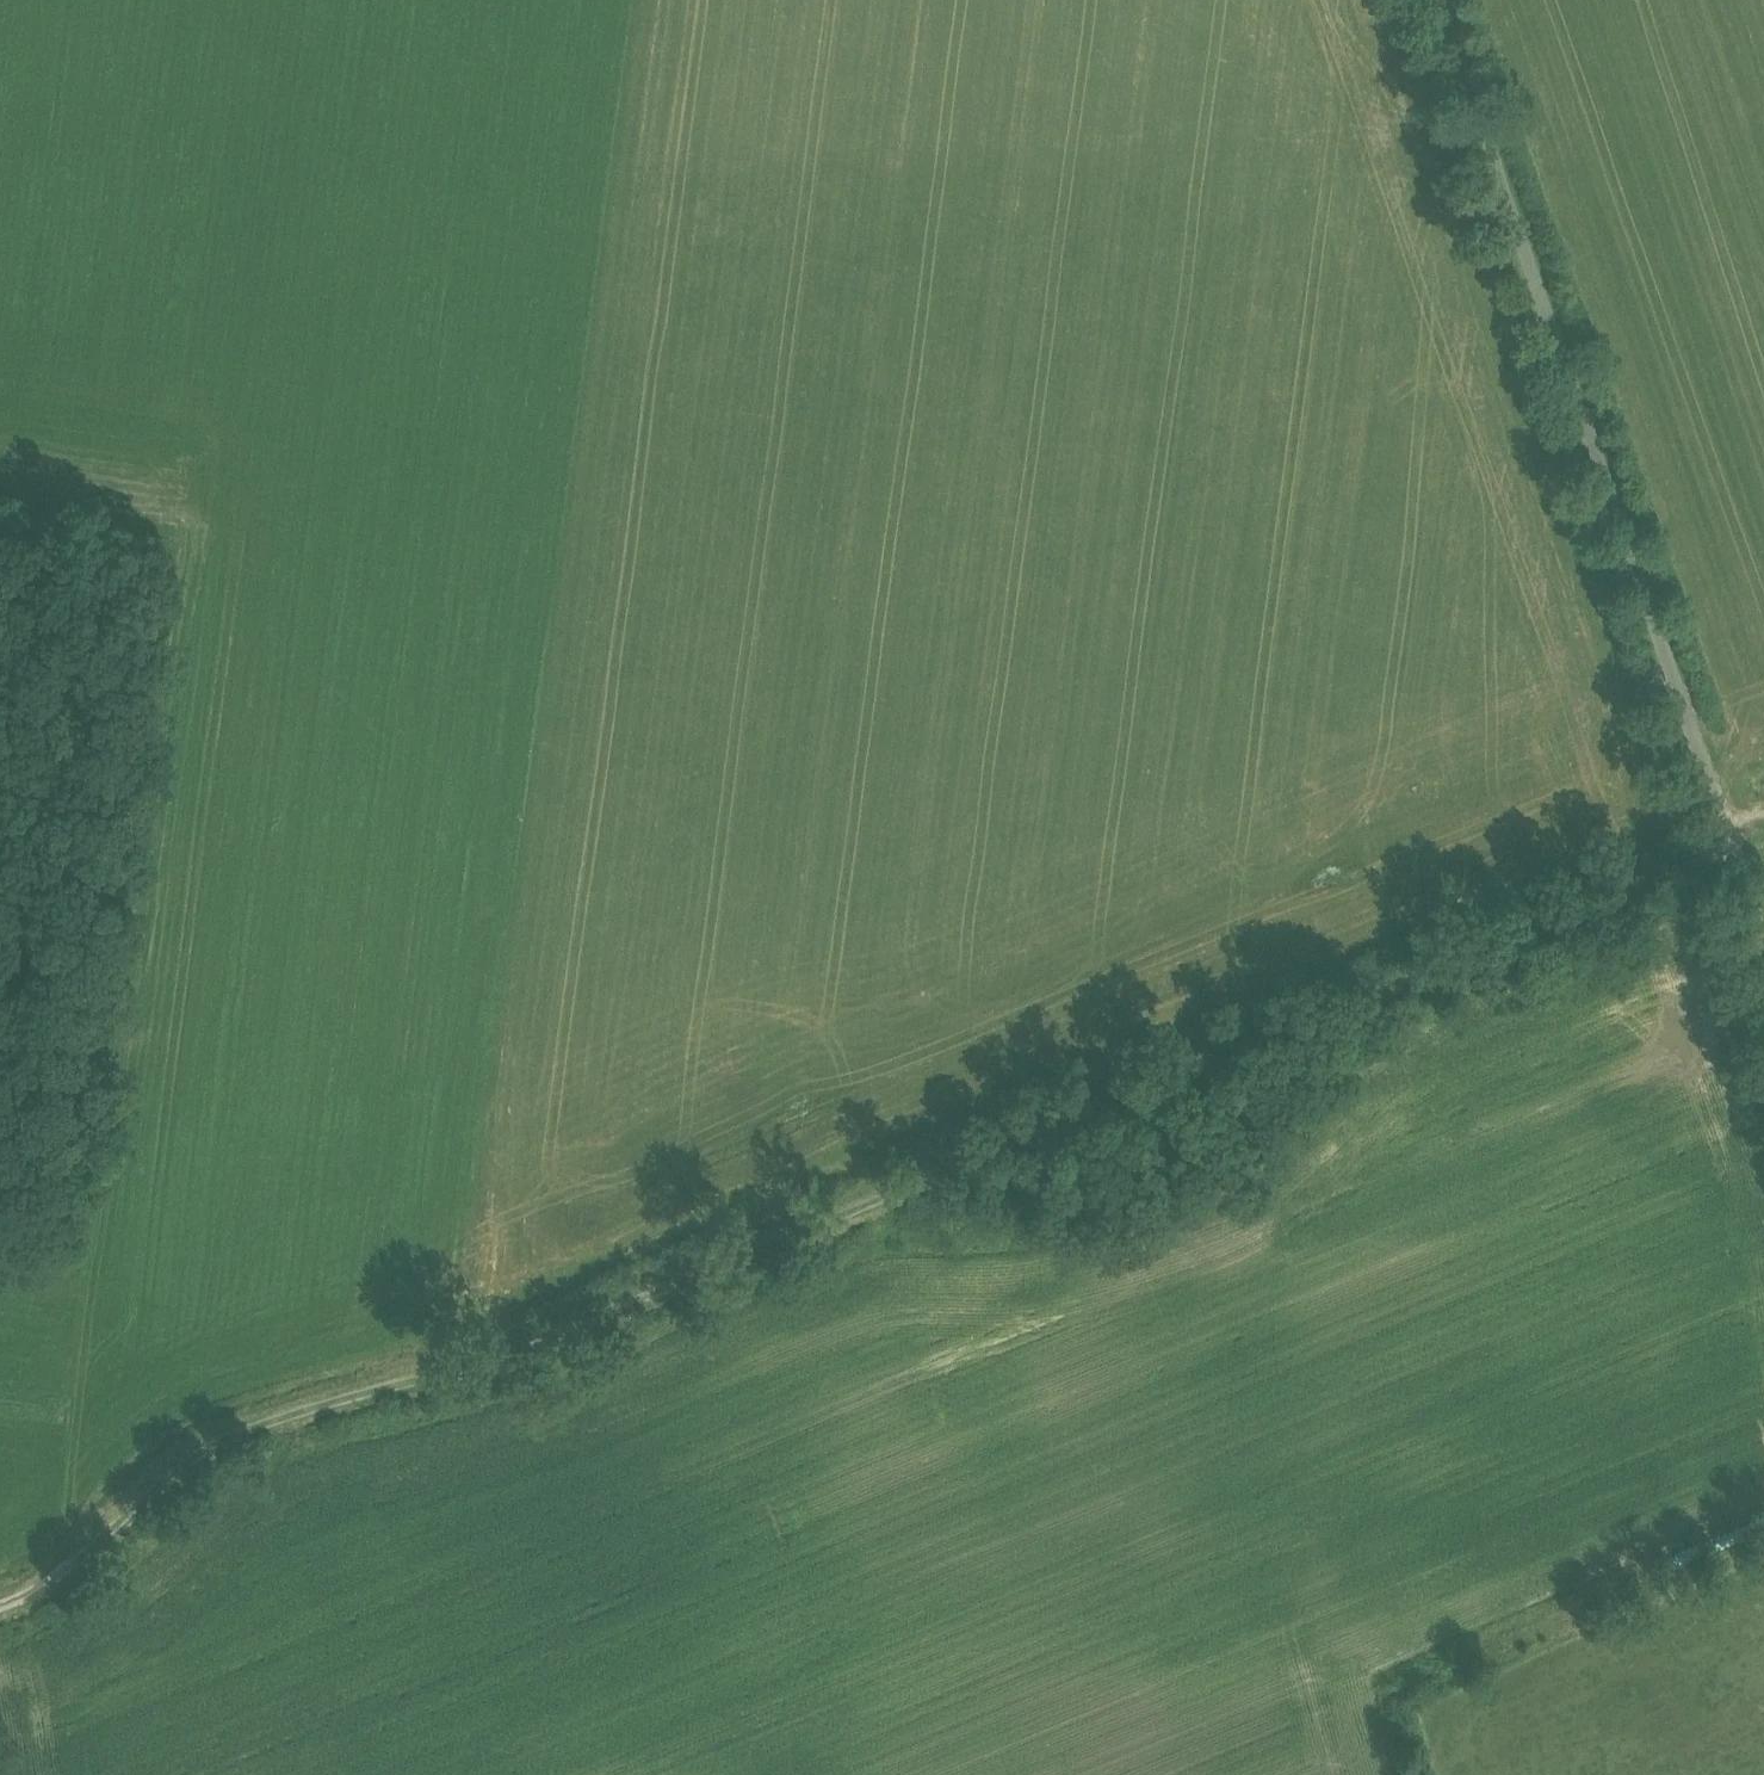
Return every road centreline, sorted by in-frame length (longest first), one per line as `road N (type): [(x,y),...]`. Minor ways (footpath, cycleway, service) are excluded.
road 1 (track): [(0,1608),(70,1569),(218,1444),(478,1366),(1555,920),(1763,823)]
road 2 (unclassified): [(1763,949),(1432,0)]

